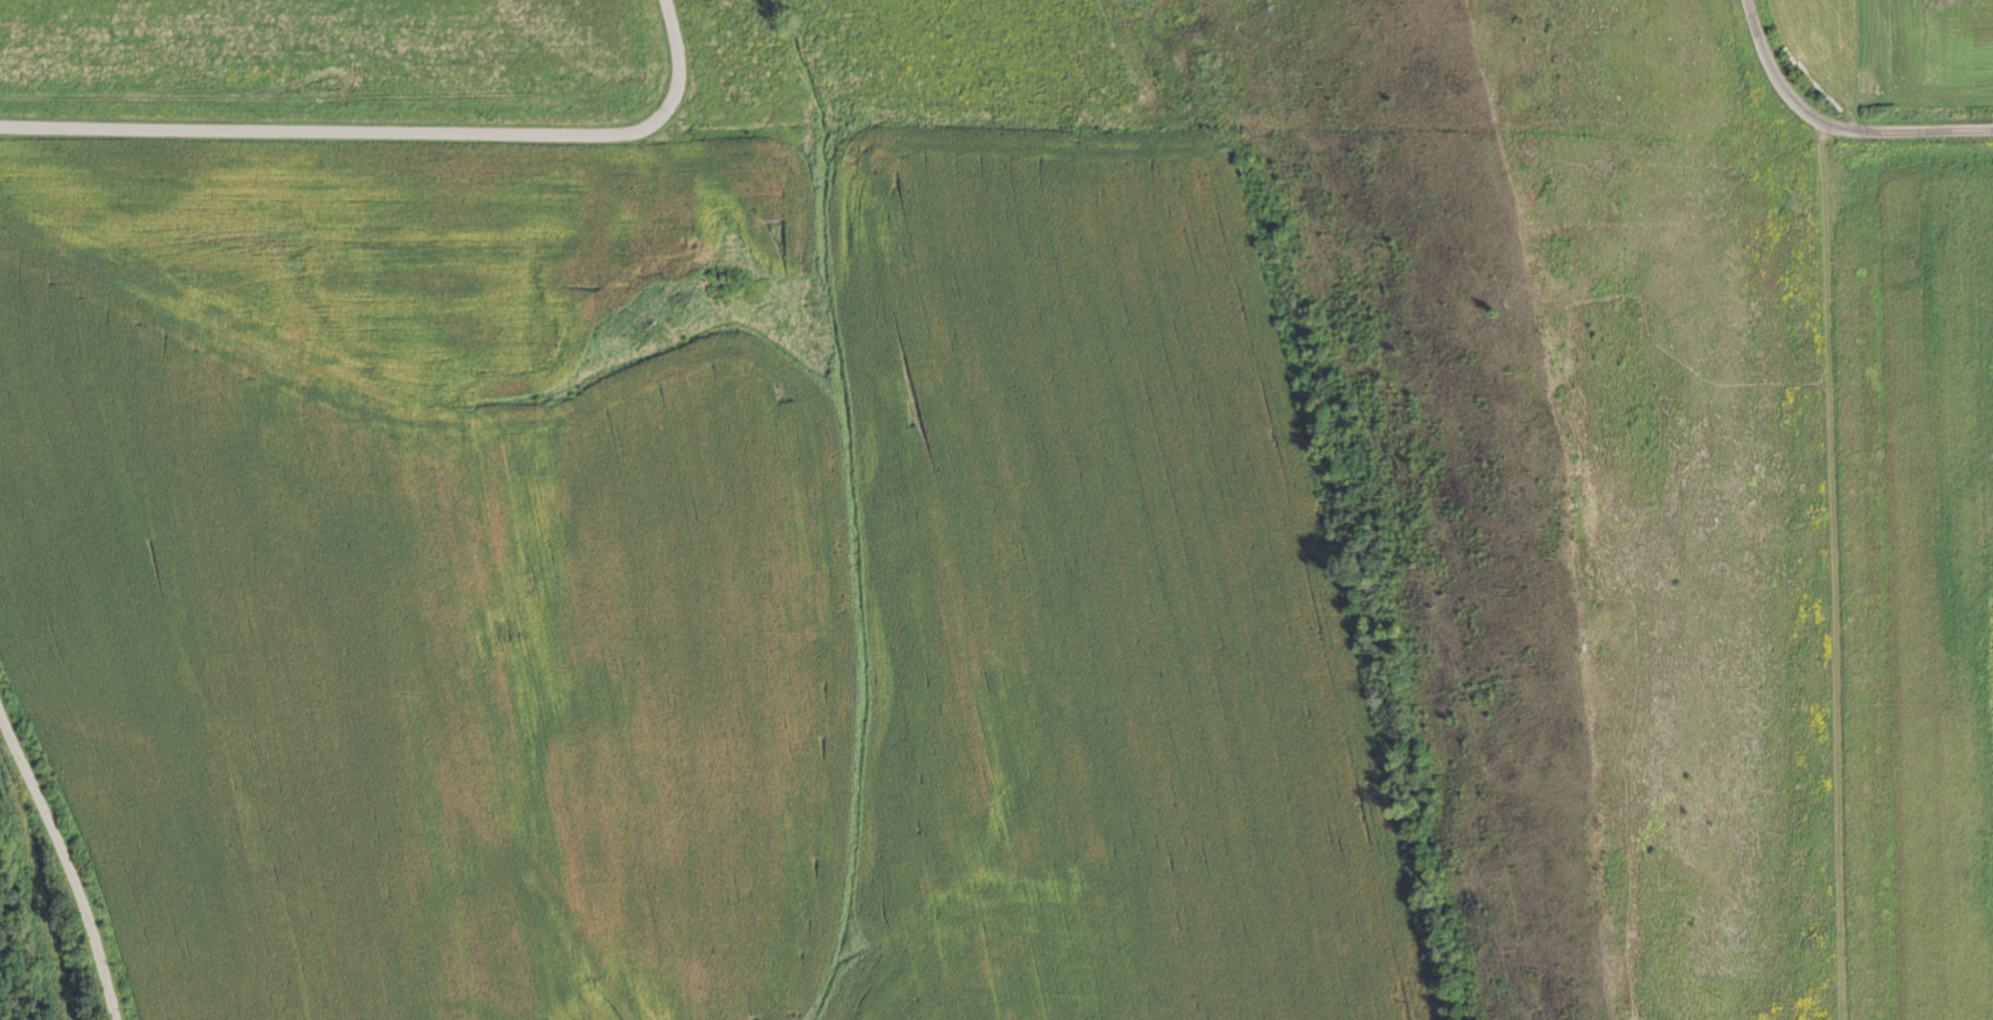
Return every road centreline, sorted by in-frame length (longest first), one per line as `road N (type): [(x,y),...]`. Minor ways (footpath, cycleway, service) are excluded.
road 1 (residential): [(0,131),(632,135),(656,123),(680,76),(662,0)]
road 2 (residential): [(1749,0),(1787,98),(1818,124),(1853,135),(1992,133)]
road 3 (residential): [(104,1019),(75,920),(0,735)]

